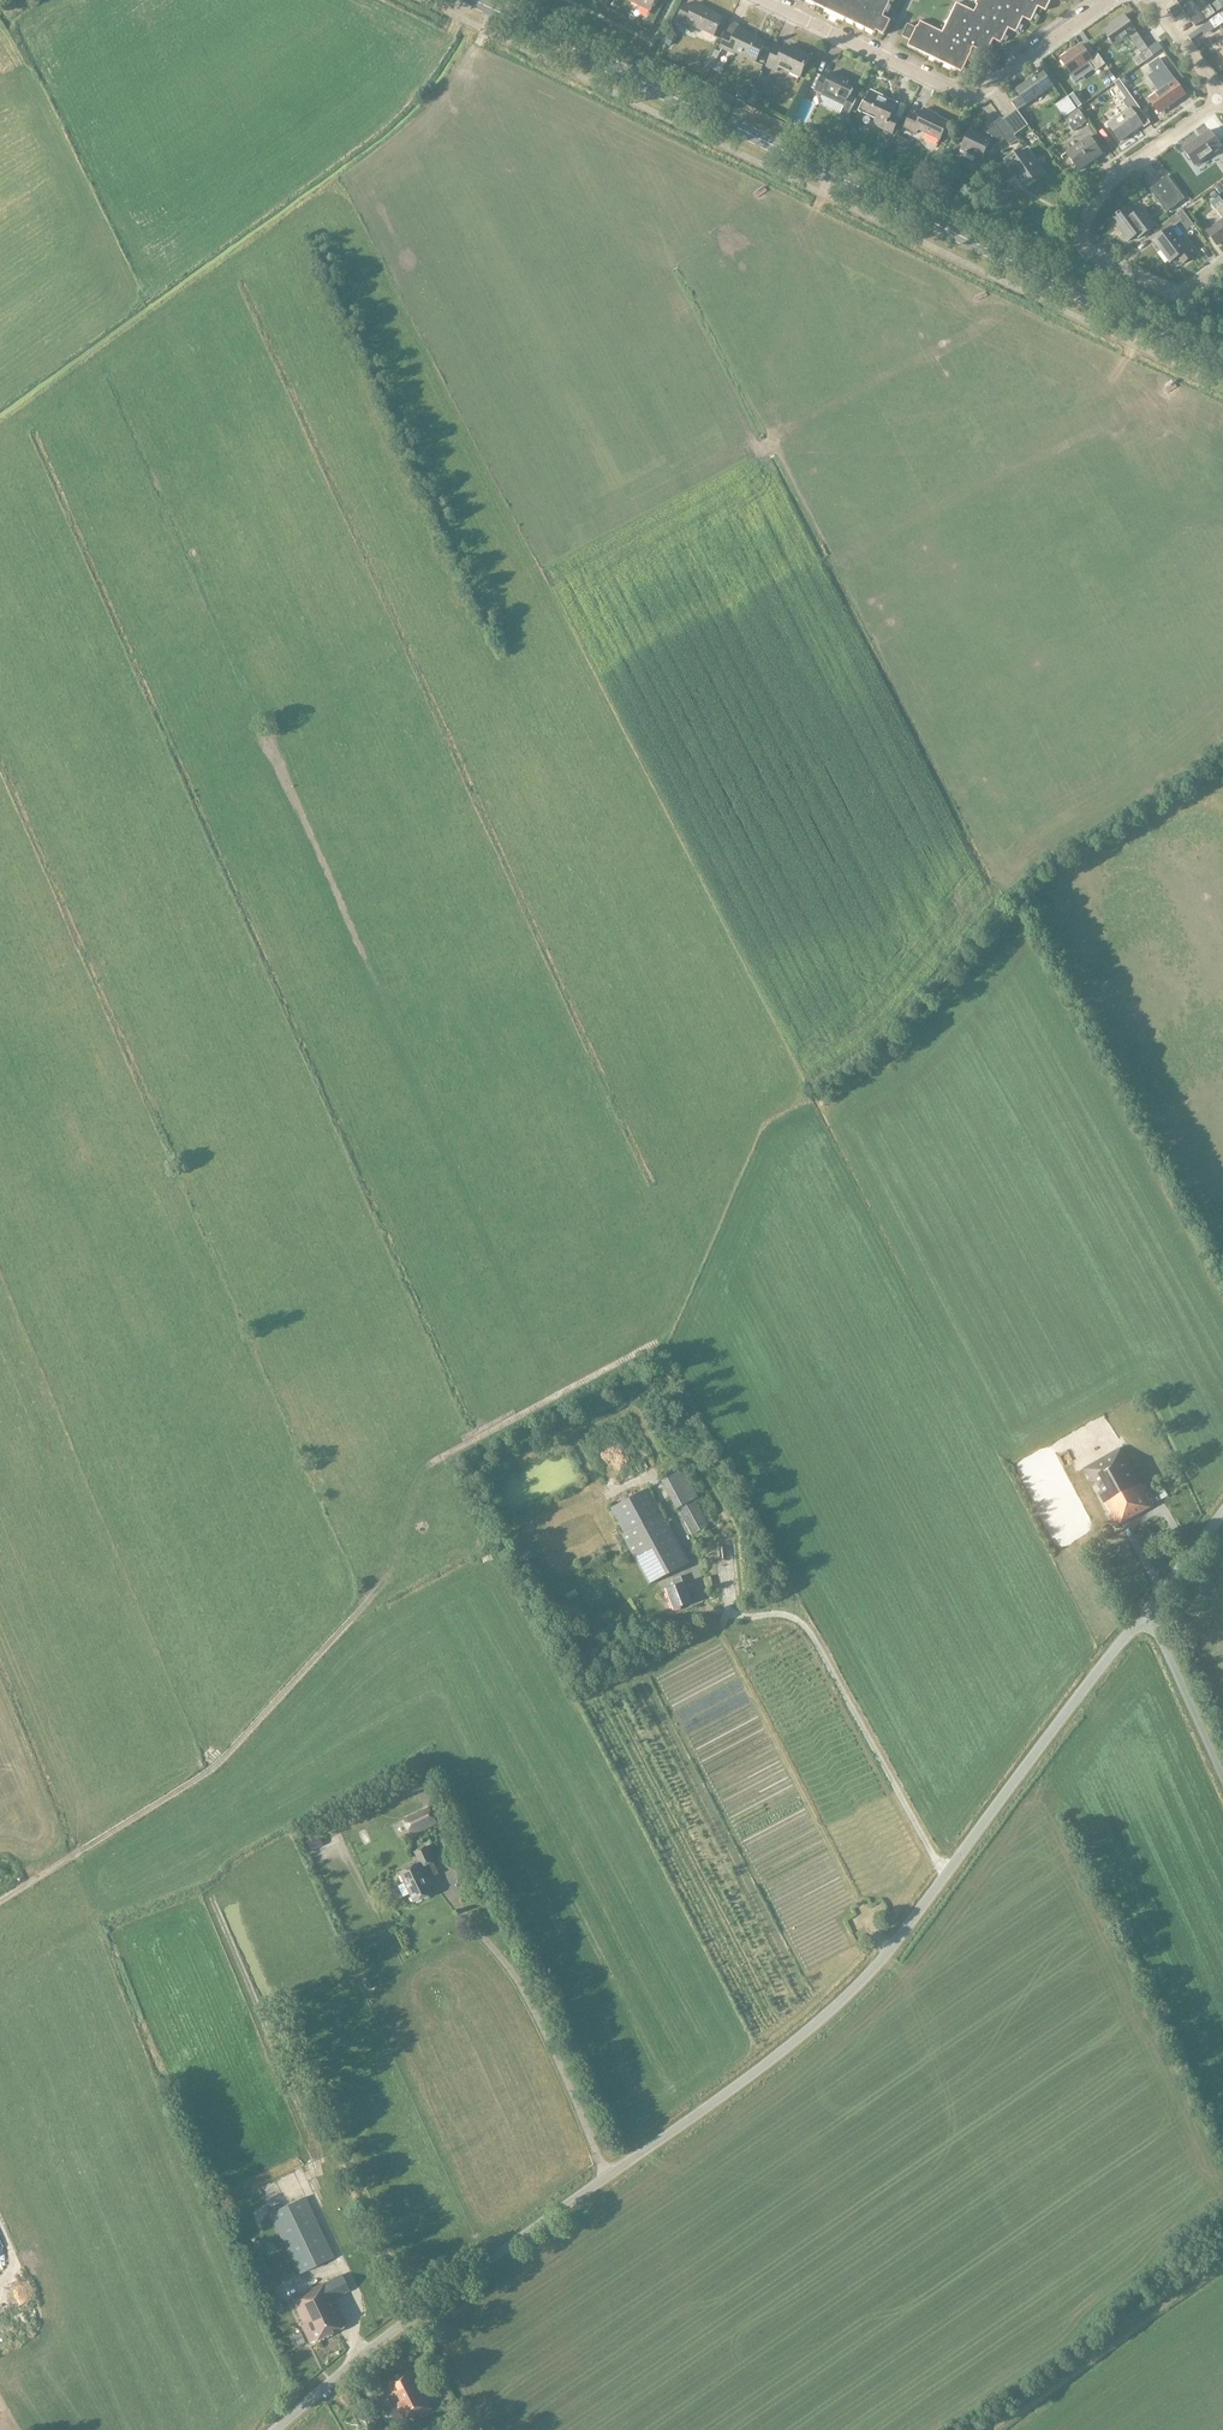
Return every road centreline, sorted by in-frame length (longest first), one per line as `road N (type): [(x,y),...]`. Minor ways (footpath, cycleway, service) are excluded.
road 1 (unclassified): [(275,2429),(429,2303),(829,2012),(897,1939),(1140,1617)]
road 2 (secondary): [(1222,363),(473,0)]
road 3 (residential): [(1109,0),(966,92),(762,0)]
road 4 (track): [(989,2429),(1222,2261)]
road 5 (residential): [(1079,229),(1111,177),(1221,98)]
road 6 (unclassified): [(1222,1781),(1159,1637),(1140,1617)]
road 7 (residential): [(1079,229),(1086,252),(1173,295),(1222,264)]
road 8 (unclassified): [(1140,1617),(1222,1510)]
road 9 (residential): [(1221,98),(1148,0)]

